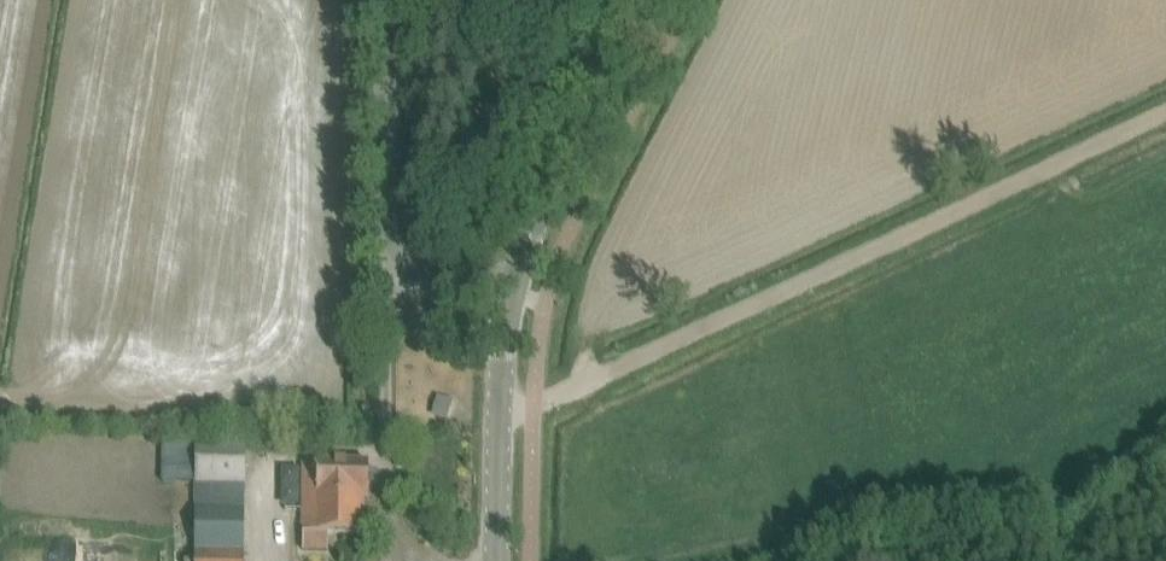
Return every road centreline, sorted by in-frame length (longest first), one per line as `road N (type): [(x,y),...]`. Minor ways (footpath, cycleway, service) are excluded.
road 1 (track): [(501,416),(768,303),(1165,116)]
road 2 (unclassified): [(511,296),(411,285),(390,257),(386,0)]
road 3 (tertiary): [(511,296),(568,157),(650,0)]
road 4 (tertiary): [(498,560),(511,296)]

